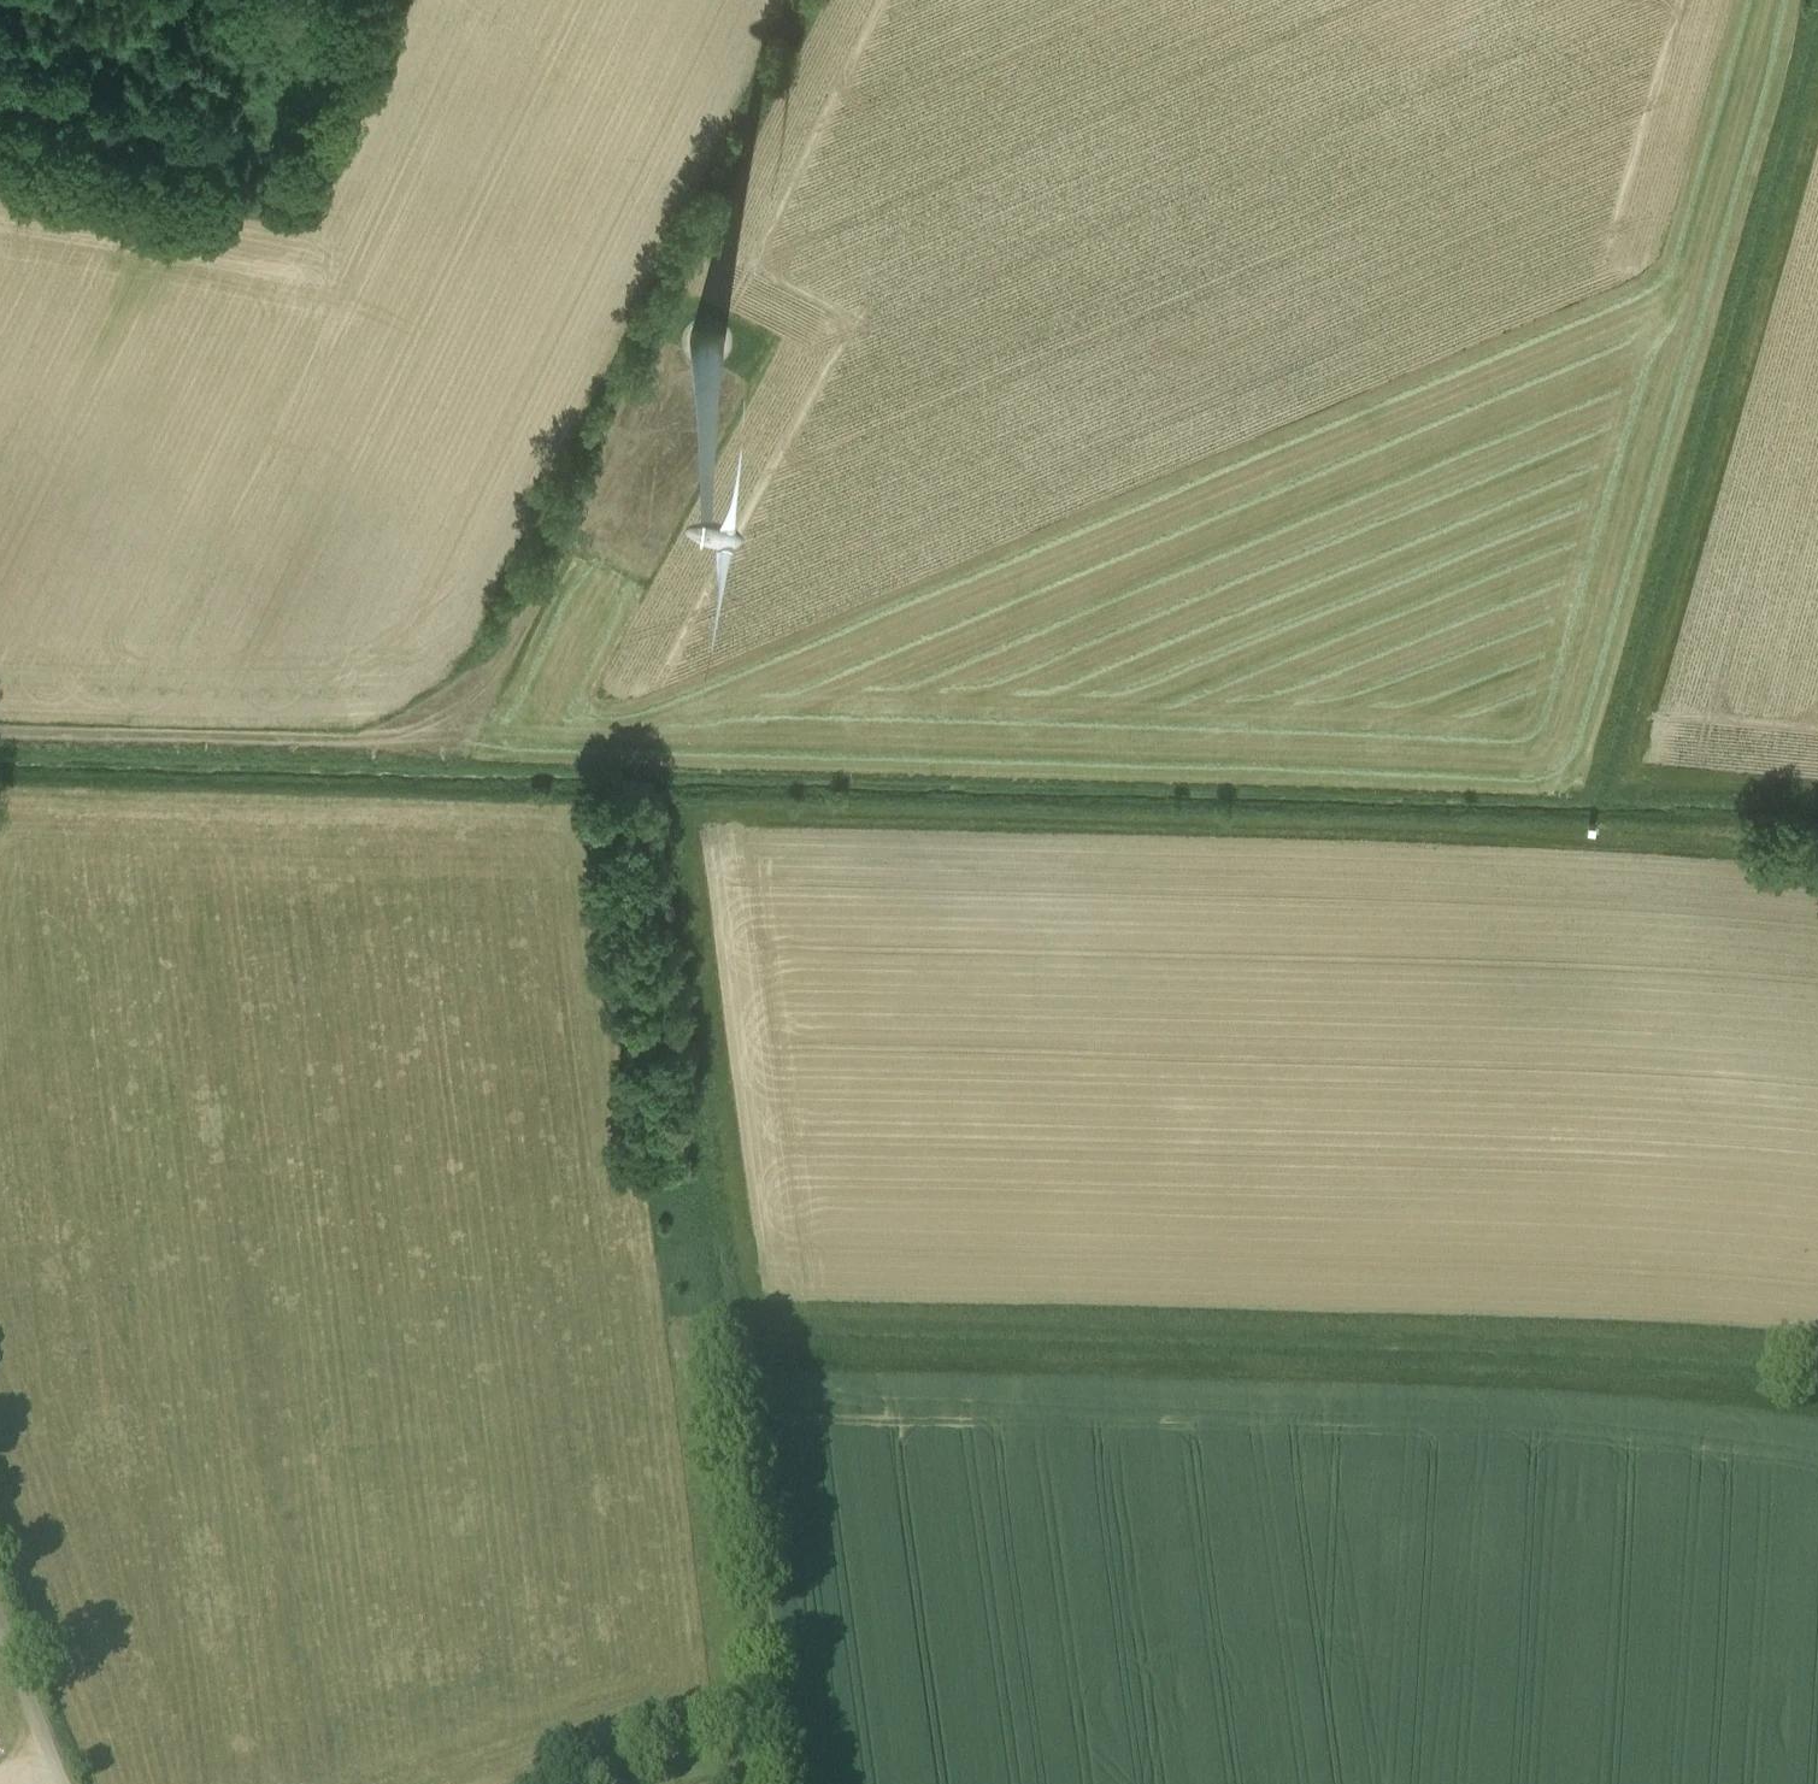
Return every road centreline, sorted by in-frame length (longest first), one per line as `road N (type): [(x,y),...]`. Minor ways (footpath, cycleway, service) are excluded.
road 1 (track): [(0,746),(409,759),(500,685),(667,353)]
road 2 (unclassified): [(0,1602),(69,1783)]

